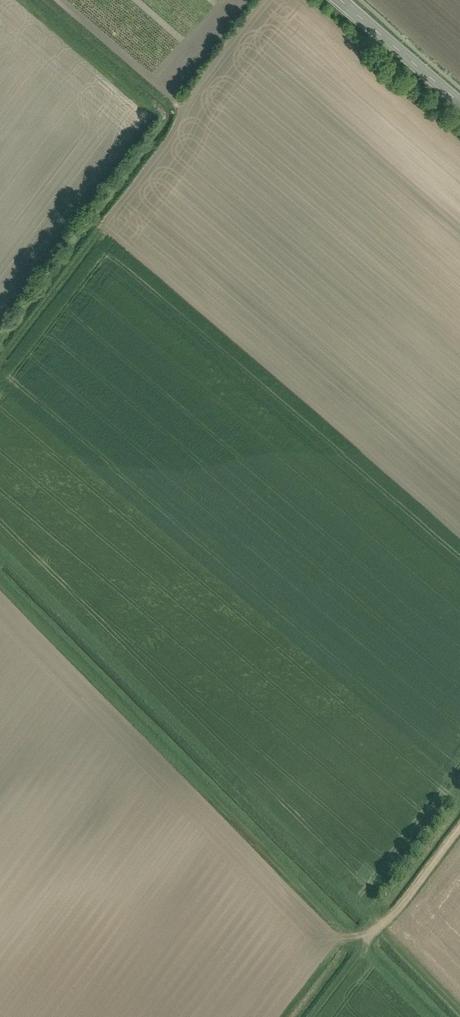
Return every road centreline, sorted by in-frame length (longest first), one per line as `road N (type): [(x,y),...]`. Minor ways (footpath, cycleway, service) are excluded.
road 1 (secondary): [(350,0),(459,94)]

